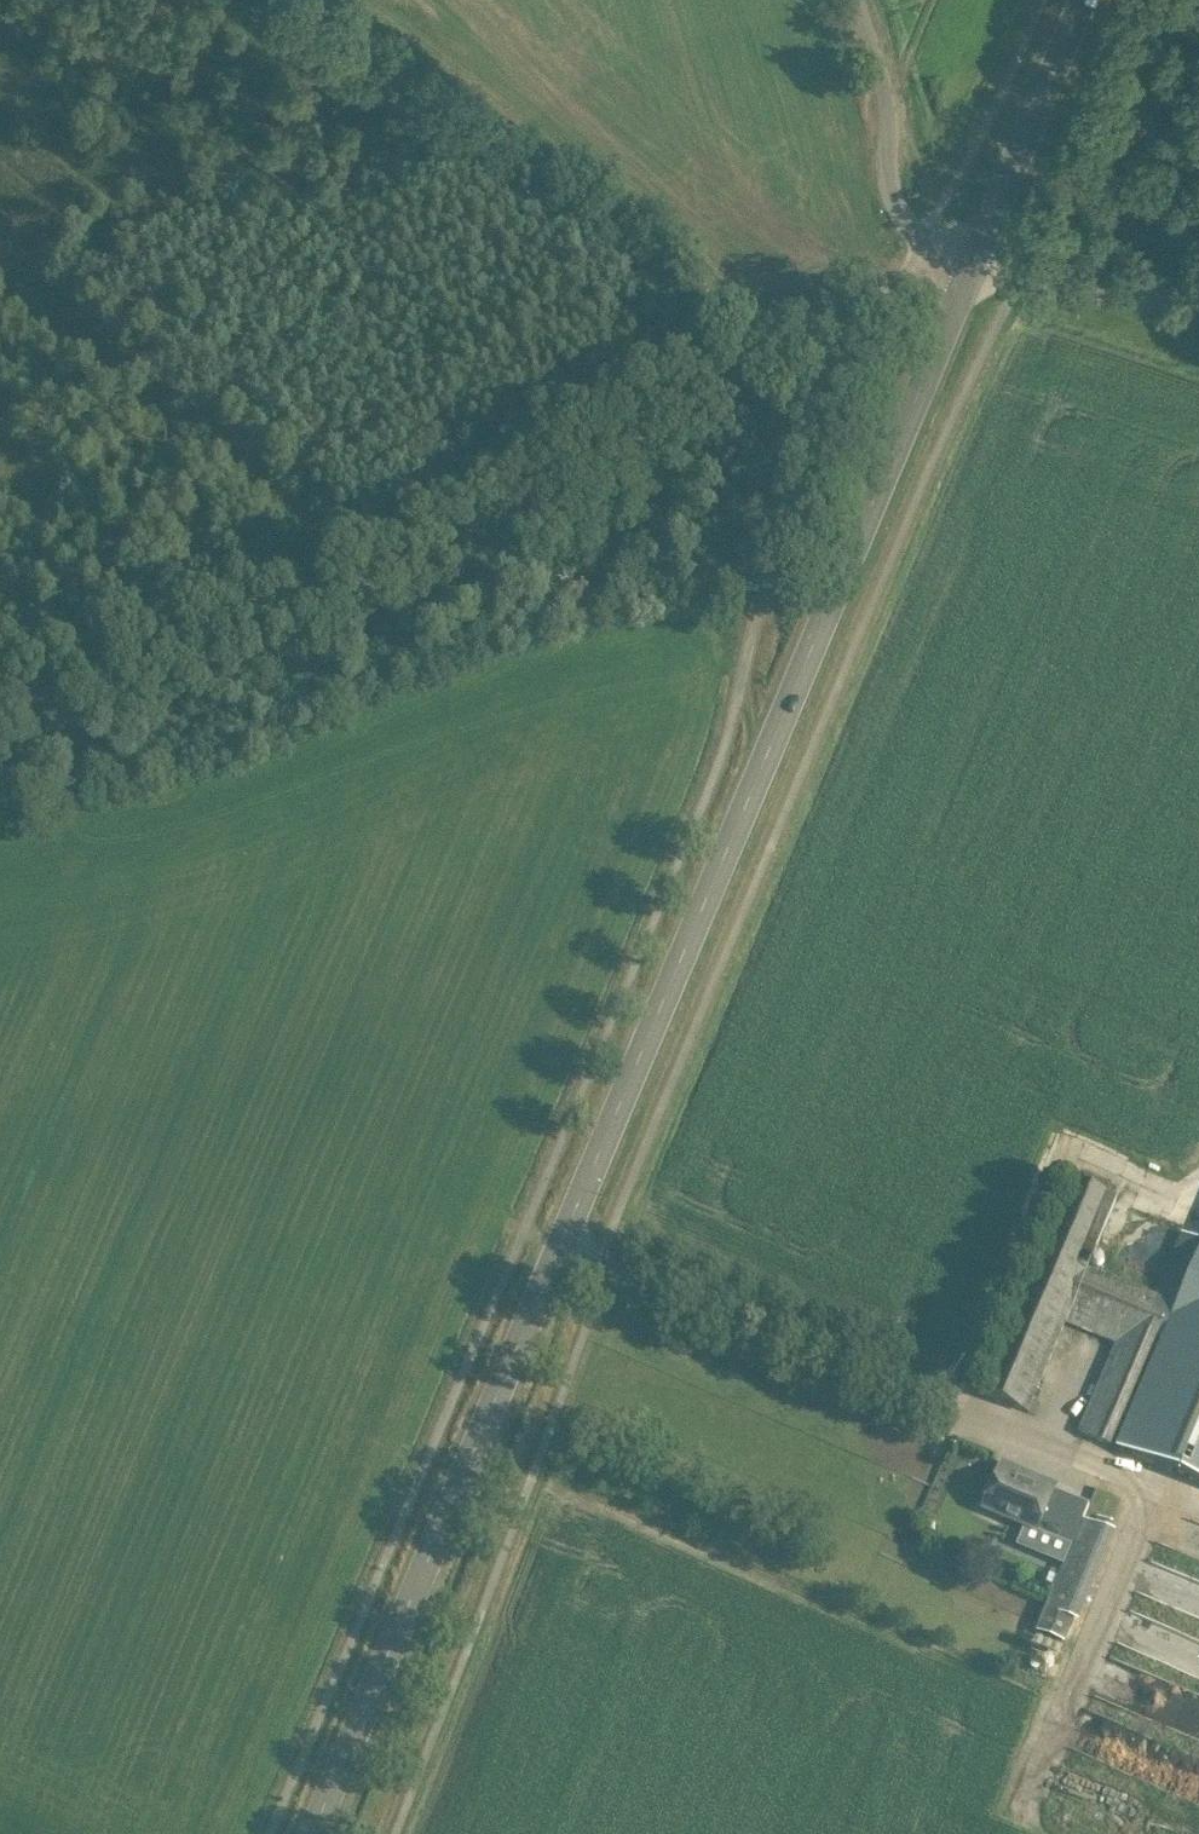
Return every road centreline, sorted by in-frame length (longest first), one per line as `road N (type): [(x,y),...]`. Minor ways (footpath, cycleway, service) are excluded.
road 1 (secondary): [(310,1833),(974,262)]
road 2 (track): [(891,287),(829,331),(326,614),(0,713)]
road 3 (unclassified): [(974,262),(894,207),(889,99),(859,0)]
road 4 (secondary): [(974,262),(1084,0)]
road 5 (unclassified): [(1198,303),(1088,293),(974,262)]

